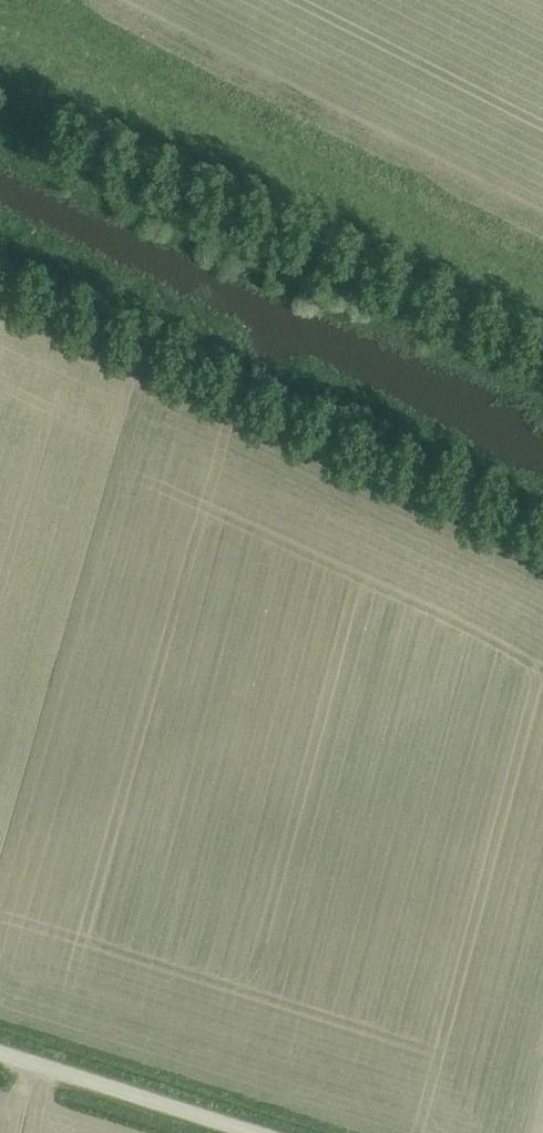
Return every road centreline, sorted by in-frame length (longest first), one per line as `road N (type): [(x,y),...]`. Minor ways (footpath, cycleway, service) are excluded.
road 1 (unclassified): [(259,1132),(0,1052)]

